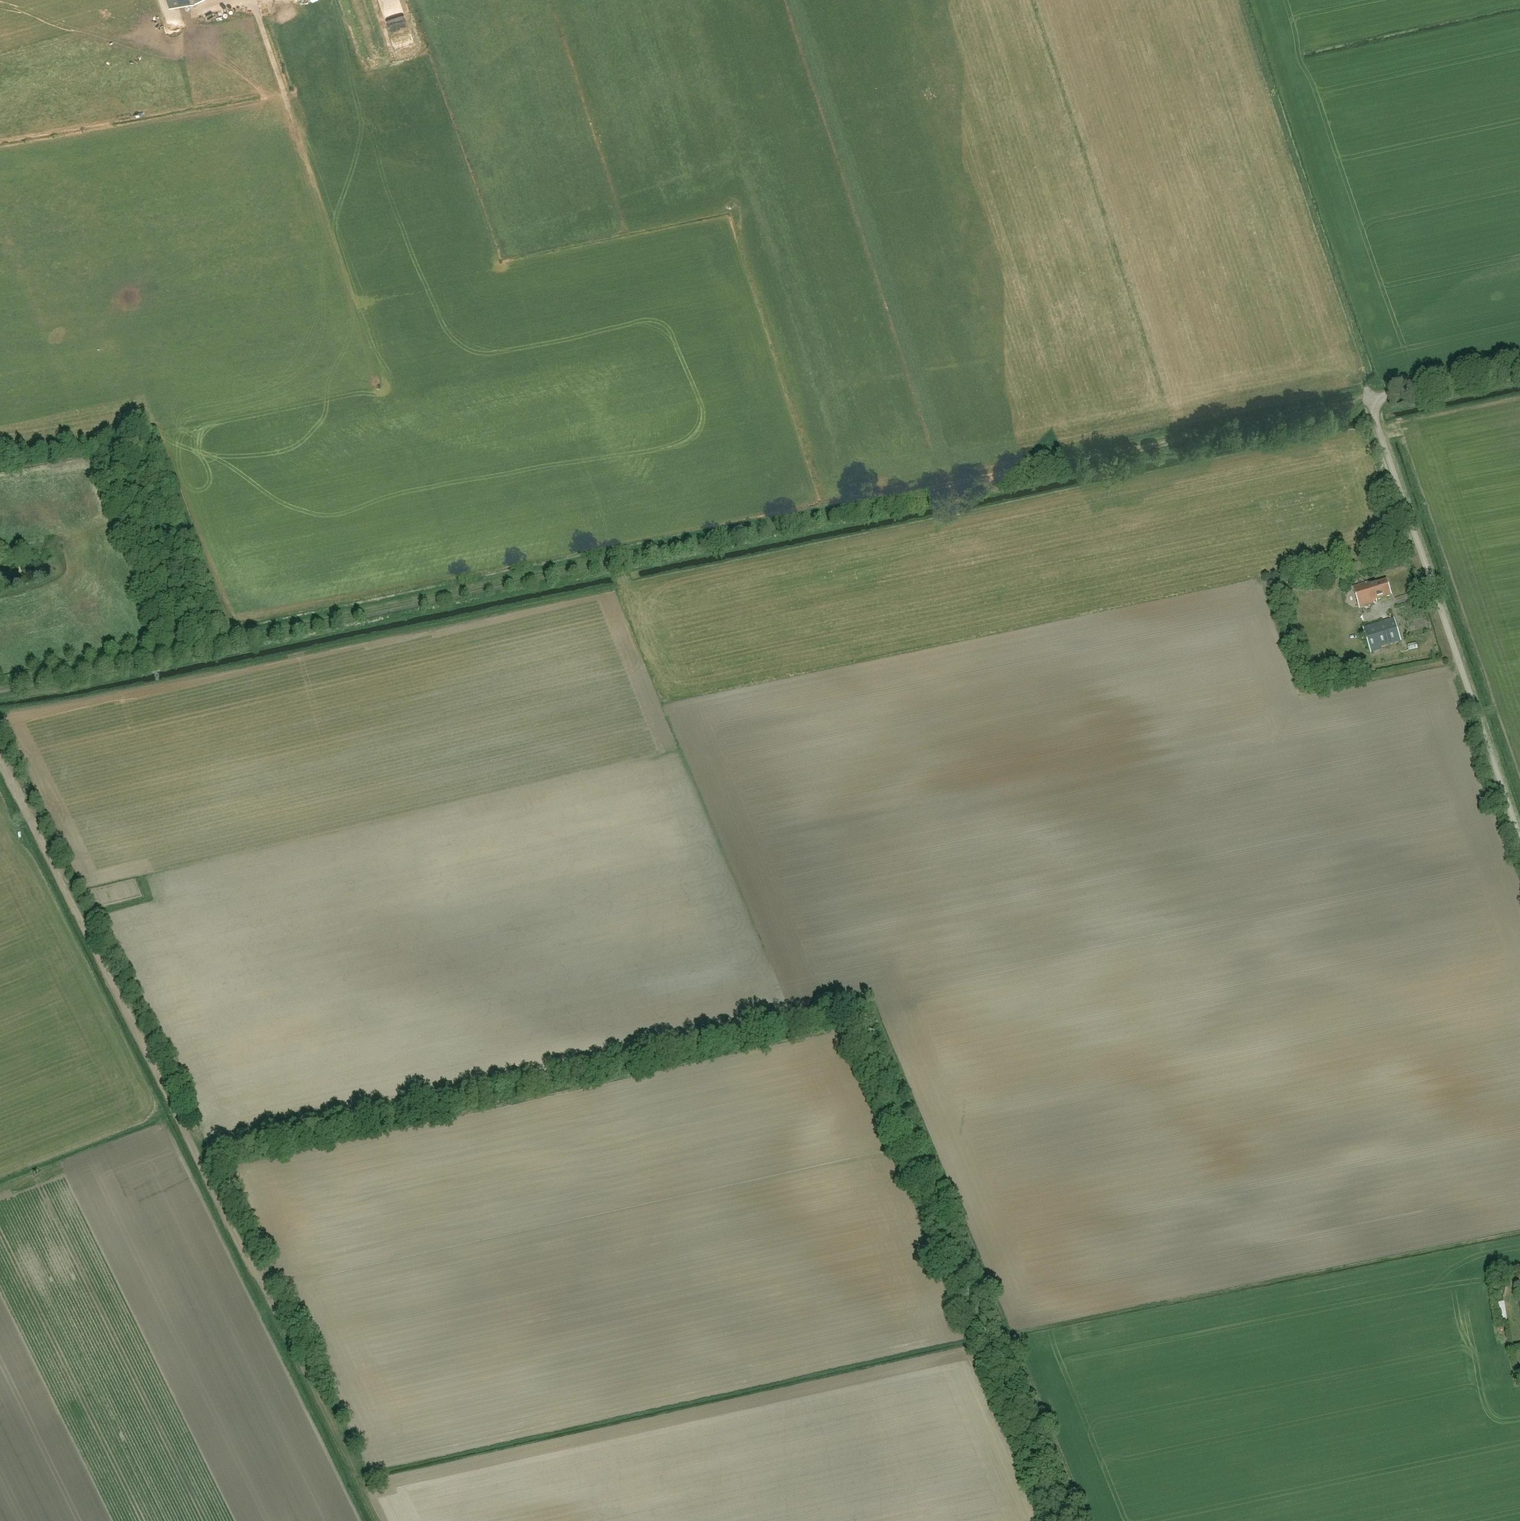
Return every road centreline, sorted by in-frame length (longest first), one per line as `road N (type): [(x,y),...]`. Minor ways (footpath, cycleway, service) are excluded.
road 1 (track): [(379,1520),(0,755)]
road 2 (unclassified): [(1519,838),(1371,399),(1519,365)]

